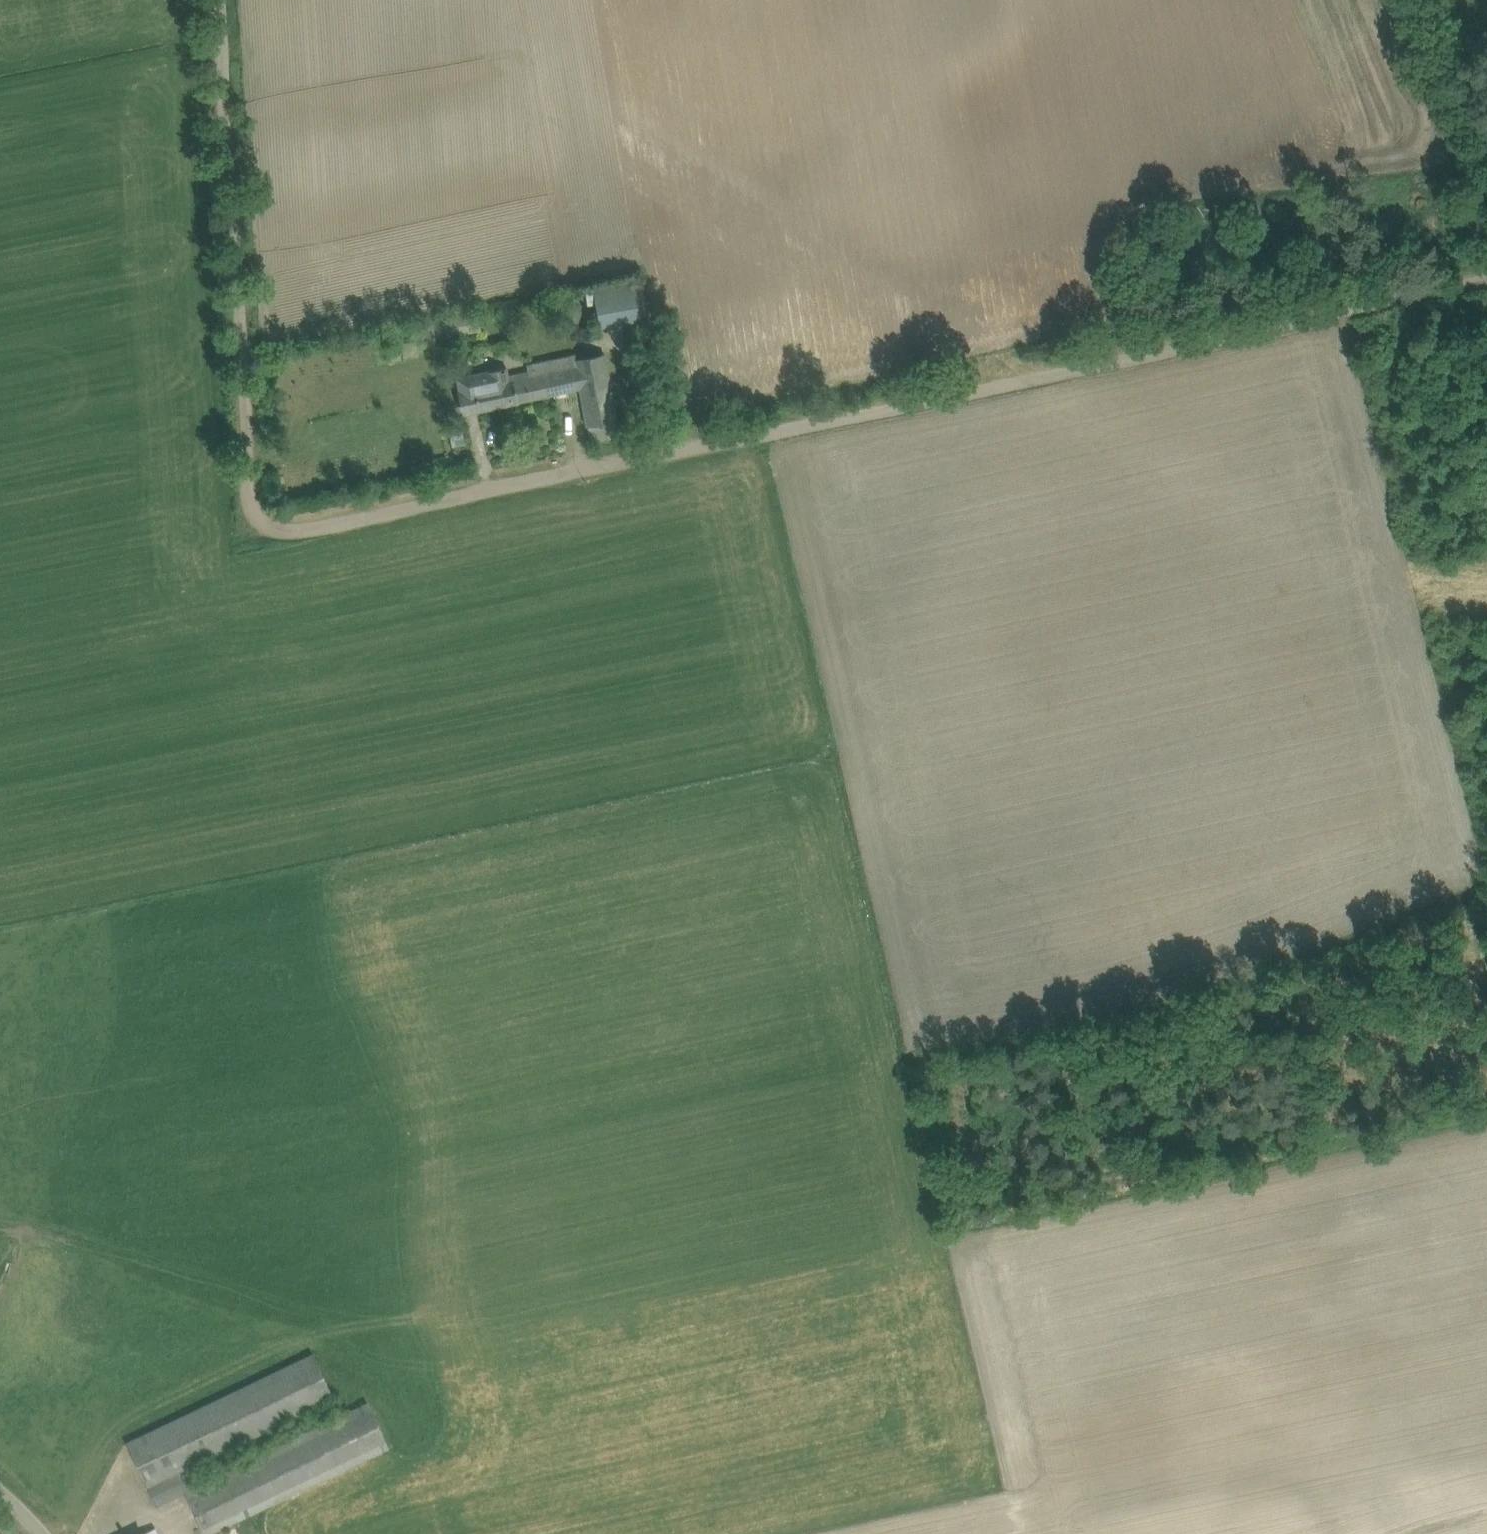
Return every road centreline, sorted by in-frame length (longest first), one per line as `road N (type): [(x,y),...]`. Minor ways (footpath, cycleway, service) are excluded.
road 1 (track): [(219,0),(258,526),(1486,271)]

